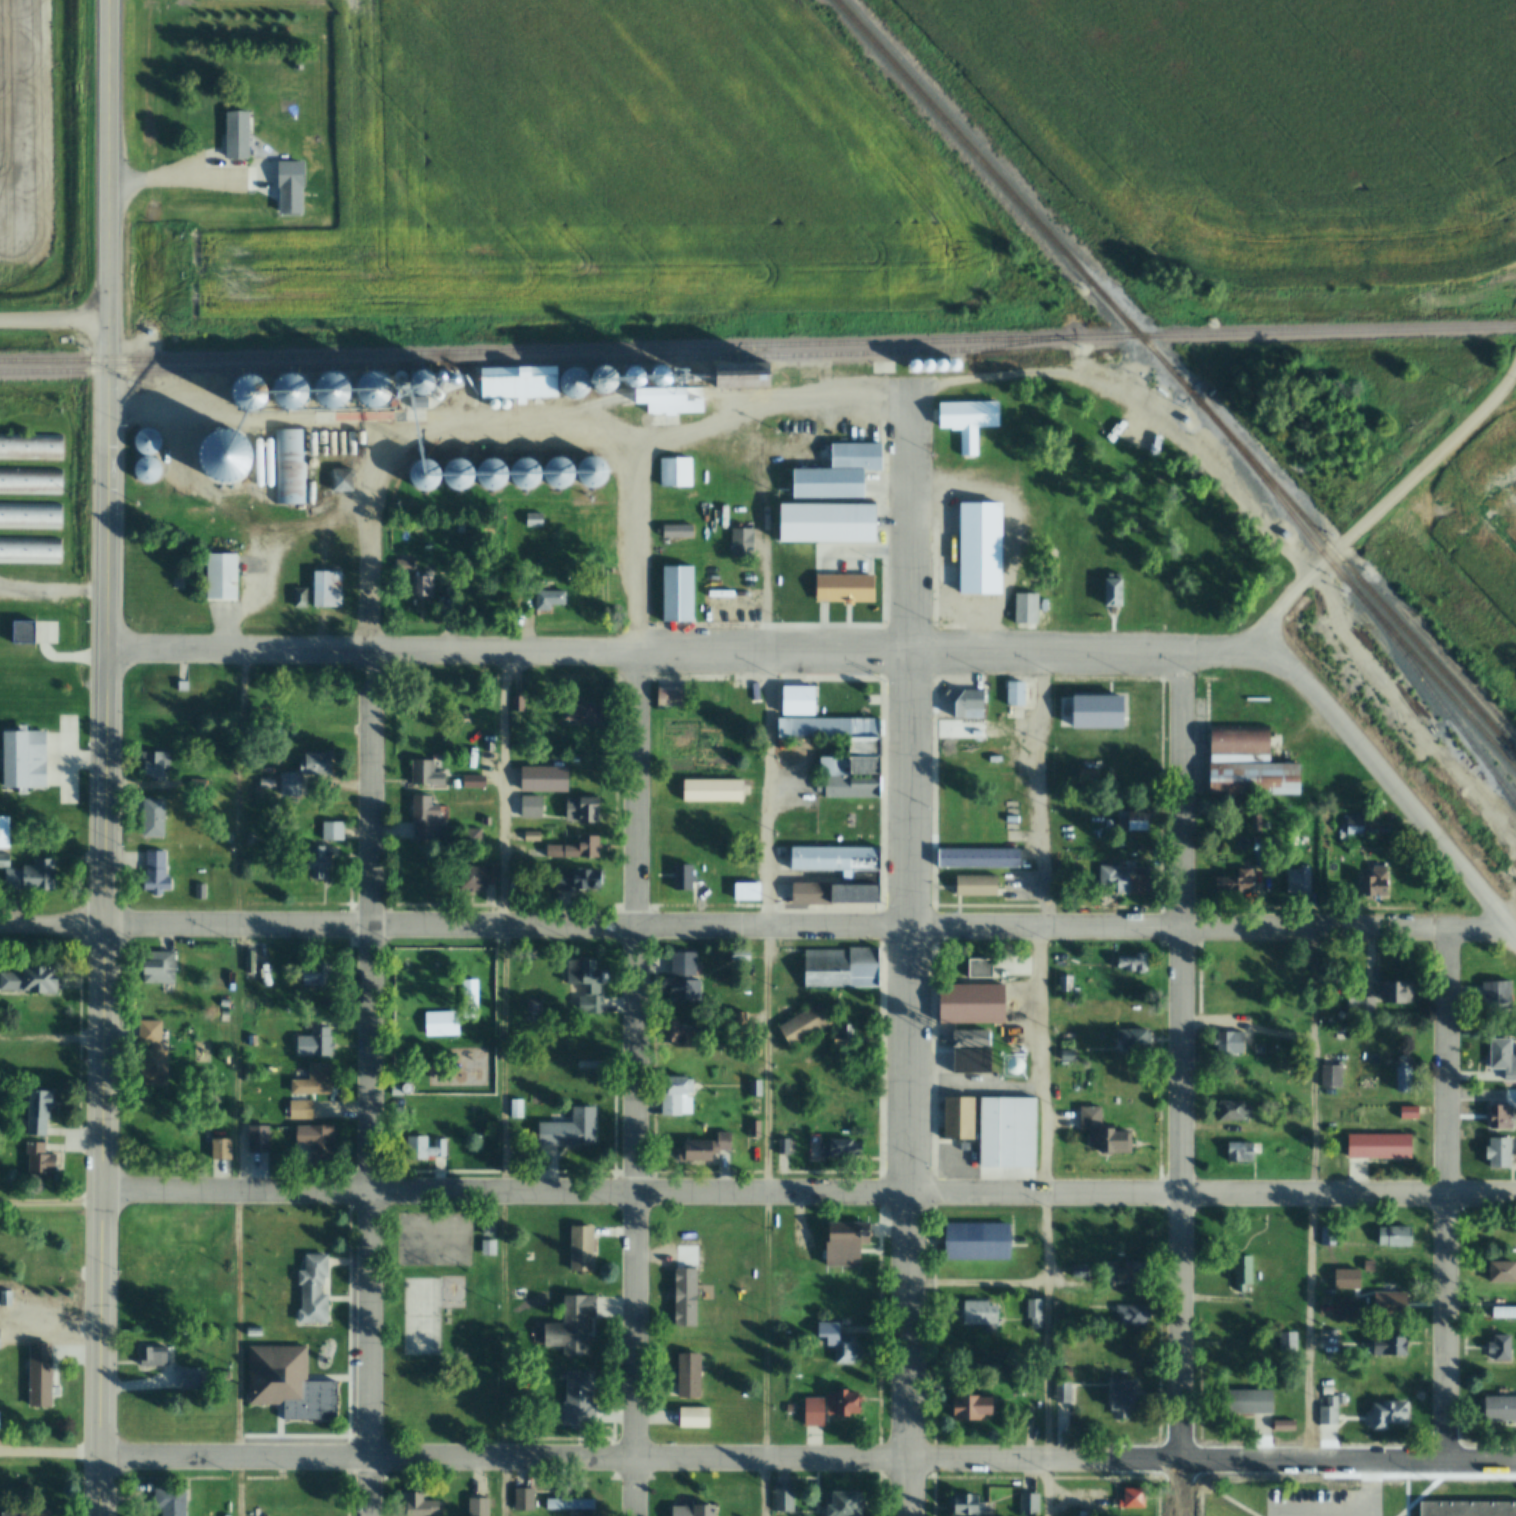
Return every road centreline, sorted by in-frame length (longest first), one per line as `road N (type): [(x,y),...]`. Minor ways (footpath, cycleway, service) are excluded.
road 1 (residential): [(0,926),(1515,932)]
road 2 (residential): [(1515,1464),(104,1455)]
road 3 (residential): [(1515,1196),(108,1193)]
road 4 (secondary): [(104,1515),(112,927),(107,319)]
road 5 (tertiary): [(1257,636),(1227,649),(1190,651),(105,648)]
road 6 (tertiary): [(915,1515),(915,652),(907,396)]
road 7 (residential): [(1187,1515),(1190,651)]
road 8 (residential): [(640,1515),(633,652)]
road 9 (residential): [(377,1515),(378,653)]
road 10 (track): [(1515,865),(1468,790),(1338,627),(1326,591),(1154,417),(1118,394),(1038,373),(936,383),(907,396)]
road 11 (residential): [(1454,1464),(1449,931)]
road 12 (residential): [(1515,920),(1257,636)]
road 13 (tertiary): [(1257,636),(1515,367)]
road 14 (secondary): [(107,319),(106,72)]

